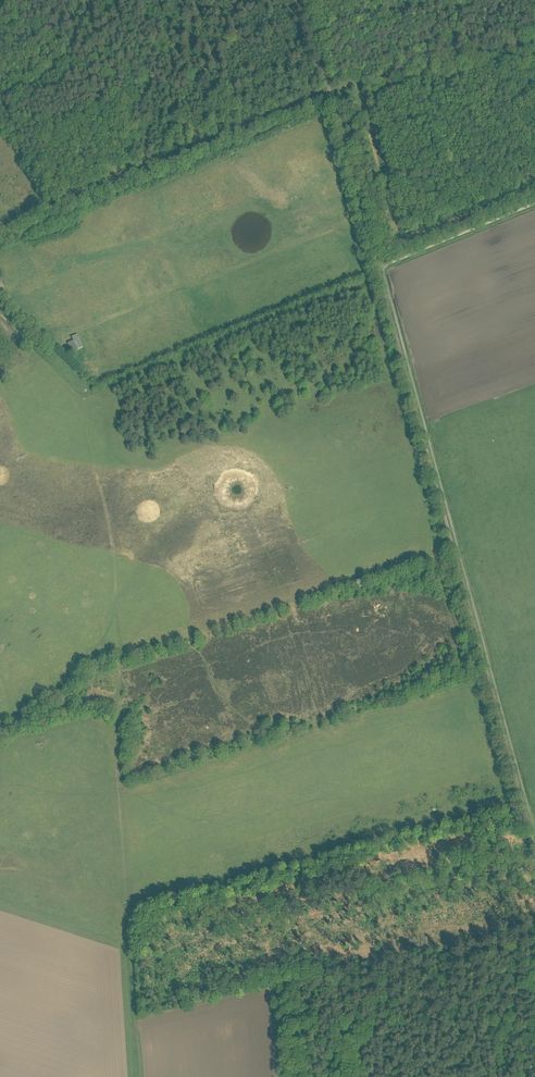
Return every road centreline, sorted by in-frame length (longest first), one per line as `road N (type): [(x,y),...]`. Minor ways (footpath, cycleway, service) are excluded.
road 1 (track): [(534,848),(378,269)]
road 2 (track): [(0,322),(82,416),(113,549),(120,671)]
road 3 (track): [(378,269),(305,0)]
road 4 (track): [(127,904),(139,1076)]
road 5 (track): [(0,733),(82,675),(120,671)]
road 6 (track): [(98,0),(47,76),(6,94)]

